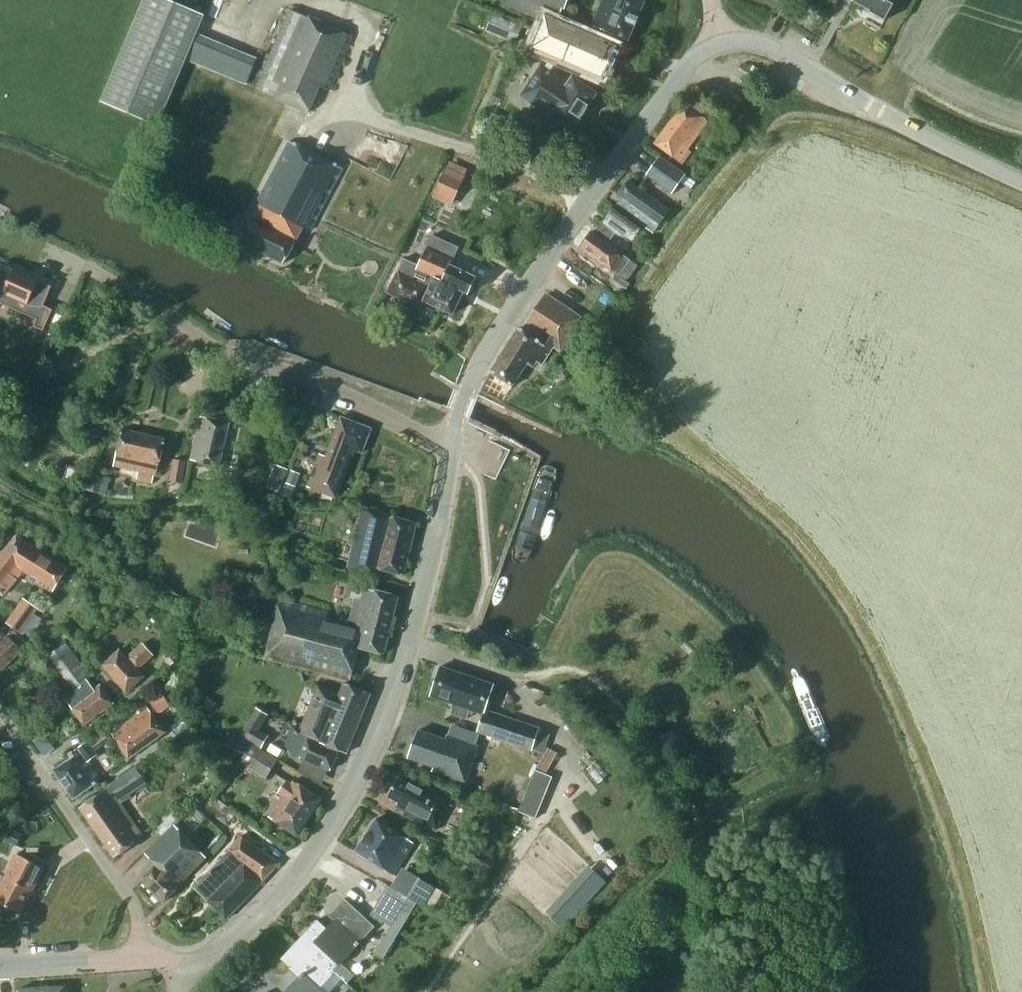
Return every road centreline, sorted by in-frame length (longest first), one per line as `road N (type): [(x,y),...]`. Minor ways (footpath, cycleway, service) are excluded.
road 1 (tertiary): [(141,960),(220,953),(286,887),(330,821),(408,643),(451,437)]
road 2 (tertiary): [(451,437),(513,308),(685,70),(714,45)]
road 3 (tertiary): [(1021,179),(768,44),(714,45)]
road 4 (residential): [(141,960),(135,902),(0,714)]
road 5 (residential): [(451,437),(235,357)]
road 6 (tertiary): [(0,964),(141,960)]

